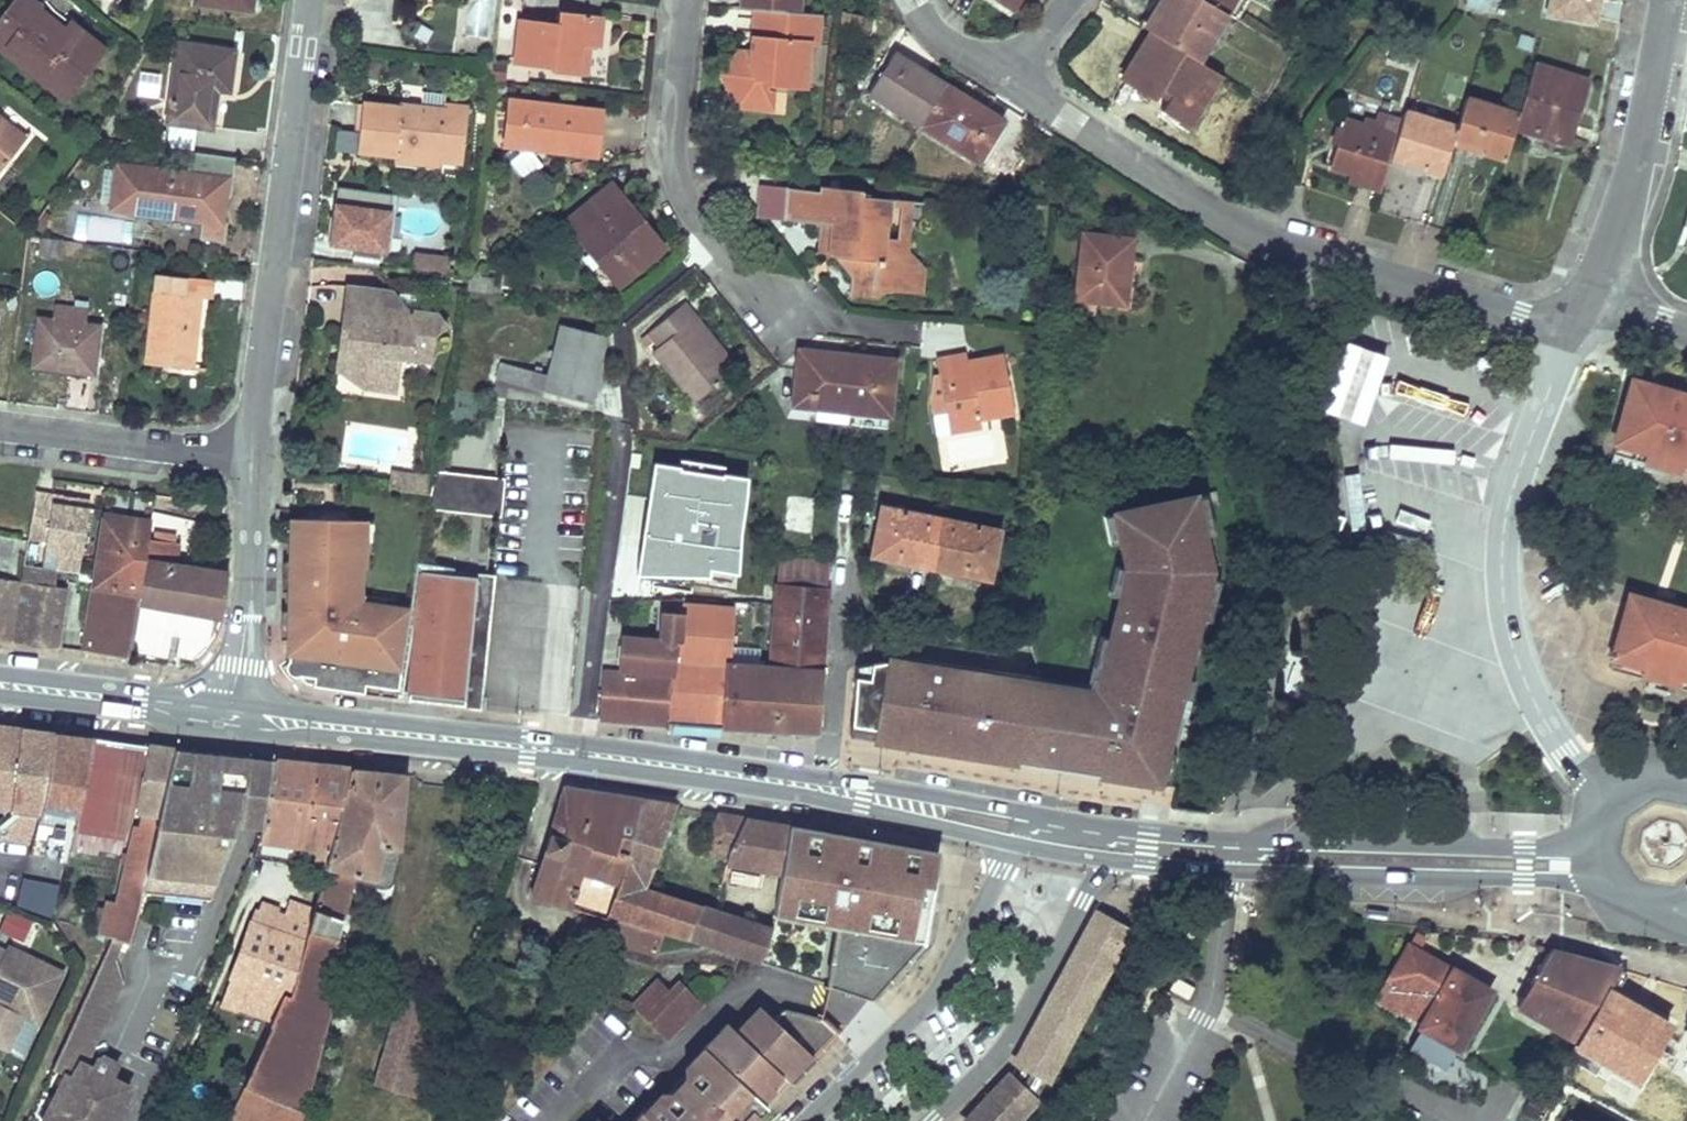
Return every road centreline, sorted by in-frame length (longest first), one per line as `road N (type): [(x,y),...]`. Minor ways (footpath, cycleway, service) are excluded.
road 1 (primary): [(230,715),(577,753),(864,798)]
road 2 (residential): [(1005,79),(1236,225),(1568,337)]
road 3 (residential): [(1617,800),(1561,747),(1530,693),(1505,593),(1512,497),(1568,337)]
road 4 (residential): [(923,332),(780,315),(693,220),(674,161),(686,0)]
road 5 (residential): [(253,454),(308,0)]
road 6 (primary): [(1227,871),(1523,879),(1623,891)]
road 7 (primary): [(1601,838),(1526,849),(1230,840)]
road 8 (residential): [(1010,841),(940,986),(806,1120)]
road 9 (residential): [(932,1120),(1029,1006),(1111,861)]
road 10 (residential): [(1588,298),(1639,156),(1670,0)]
road 11 (residential): [(1227,871),(1202,1017),(1146,1120)]
road 12 (residential): [(230,715),(245,616),(253,454)]
road 13 (residential): [(0,425),(253,454)]
road 14 (primary): [(0,686),(230,715)]
road 15 (primary): [(1230,840),(1043,816)]
road 16 (primary): [(1043,816),(864,798)]
road 17 (primary): [(864,798),(1010,841)]
road 18 (residential): [(910,0),(934,35),(1005,79)]

